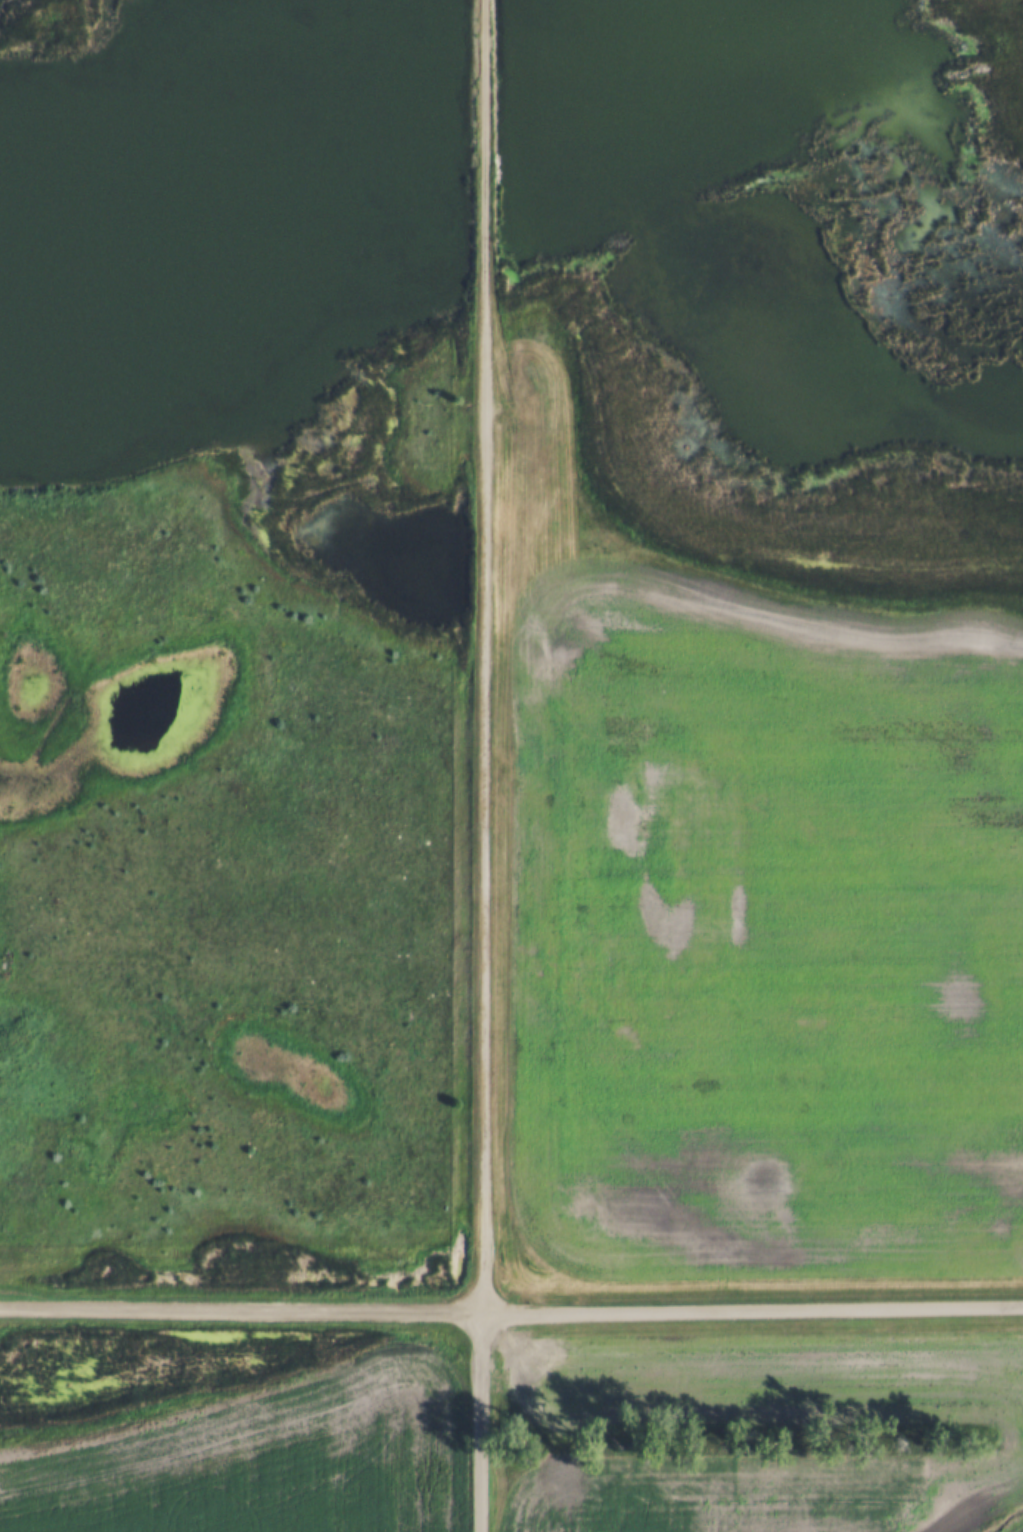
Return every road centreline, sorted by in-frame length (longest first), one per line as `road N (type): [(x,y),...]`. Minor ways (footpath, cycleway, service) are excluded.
road 1 (residential): [(482,1531),(486,0)]
road 2 (residential): [(1022,1306),(579,1311),(0,1303)]

